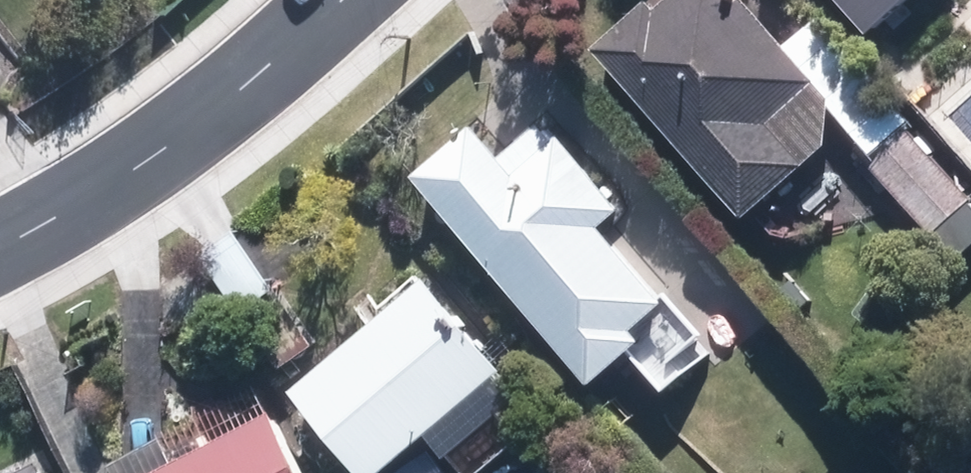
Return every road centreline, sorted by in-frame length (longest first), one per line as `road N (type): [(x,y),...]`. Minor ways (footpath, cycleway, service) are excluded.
road 1 (residential): [(341,0),(199,122),(0,246)]

